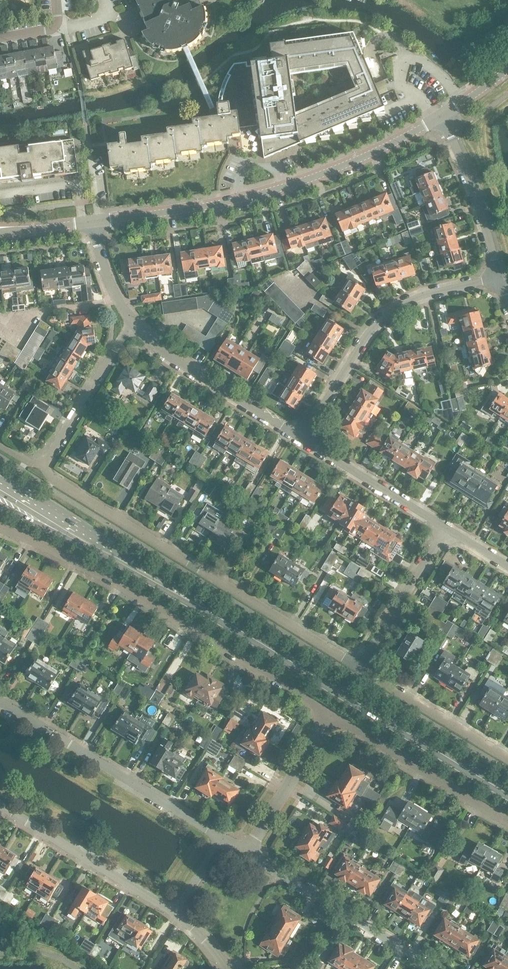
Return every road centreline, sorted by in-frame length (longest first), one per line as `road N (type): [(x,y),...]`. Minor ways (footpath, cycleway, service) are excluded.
road 1 (secondary): [(507,794),(169,588)]
road 2 (residential): [(331,720),(95,573),(0,525)]
road 3 (residential): [(362,668),(39,468)]
road 4 (tertiary): [(93,221),(284,186),(441,117)]
road 5 (residential): [(302,437),(388,313),(414,296),(498,278)]
road 6 (residential): [(220,838),(0,702)]
road 7 (residential): [(436,968),(247,854)]
road 8 (residential): [(177,912),(0,805)]
road 9 (residential): [(131,325),(302,437)]
road 10 (residential): [(507,823),(331,720)]
road 11 (secondary): [(169,588),(0,476)]
road 12 (secondary): [(0,505),(169,588)]
road 13 (residential): [(498,278),(474,192),(441,117)]
road 14 (residential): [(507,758),(362,668)]
road 15 (residential): [(302,437),(445,530)]
road 16 (residential): [(39,468),(131,325)]
road 17 (residential): [(362,668),(445,530)]
road 18 (residential): [(247,854),(331,720)]

